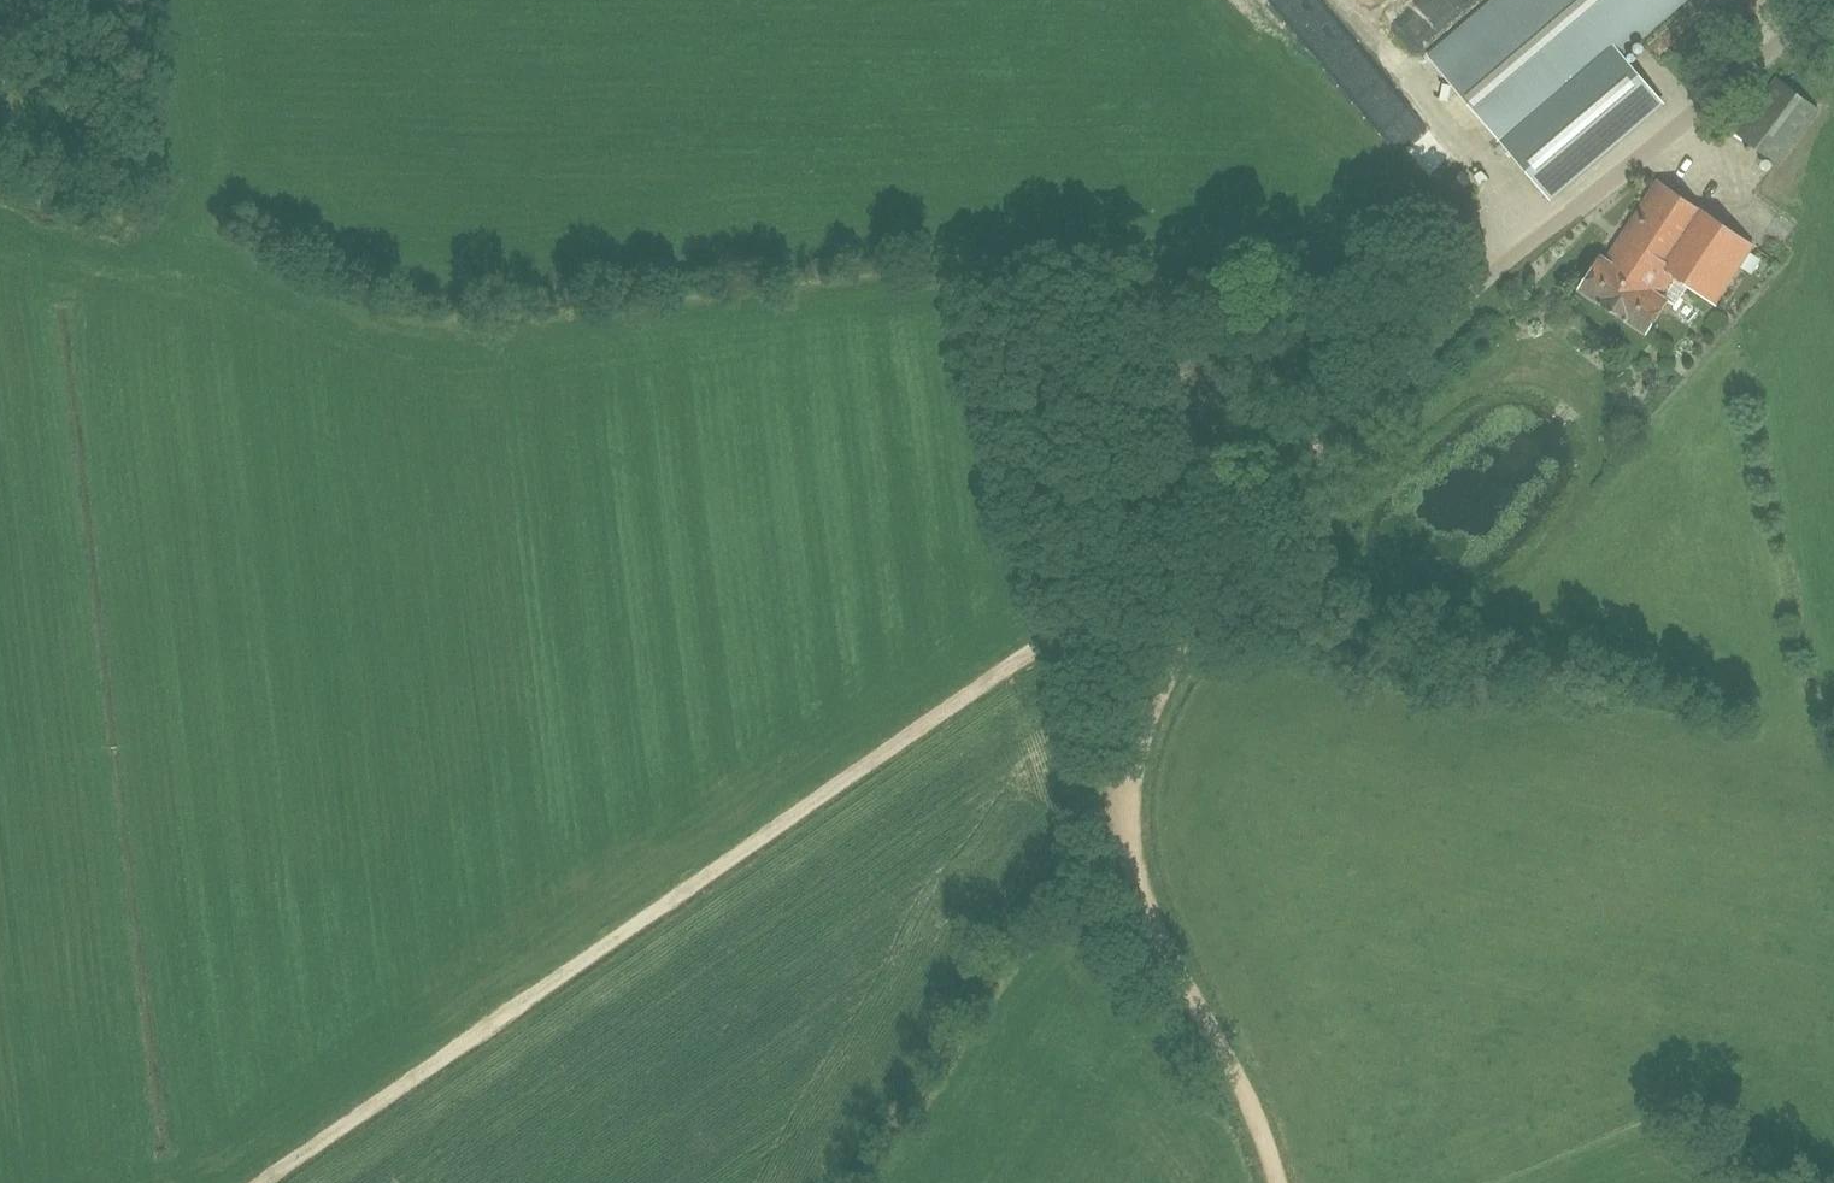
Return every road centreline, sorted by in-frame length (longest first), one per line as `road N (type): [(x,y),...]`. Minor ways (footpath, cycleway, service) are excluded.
road 1 (track): [(1260,490),(1575,209),(949,279),(1043,646)]
road 2 (track): [(270,1182),(1260,490)]
road 3 (track): [(1133,847),(1132,796),(1165,686),(1260,490)]
road 4 (track): [(1278,1182),(1267,1138),(1159,925),(1133,847)]
road 5 (unclassified): [(1575,209),(1815,0)]
road 6 (track): [(1133,847),(1043,646)]

